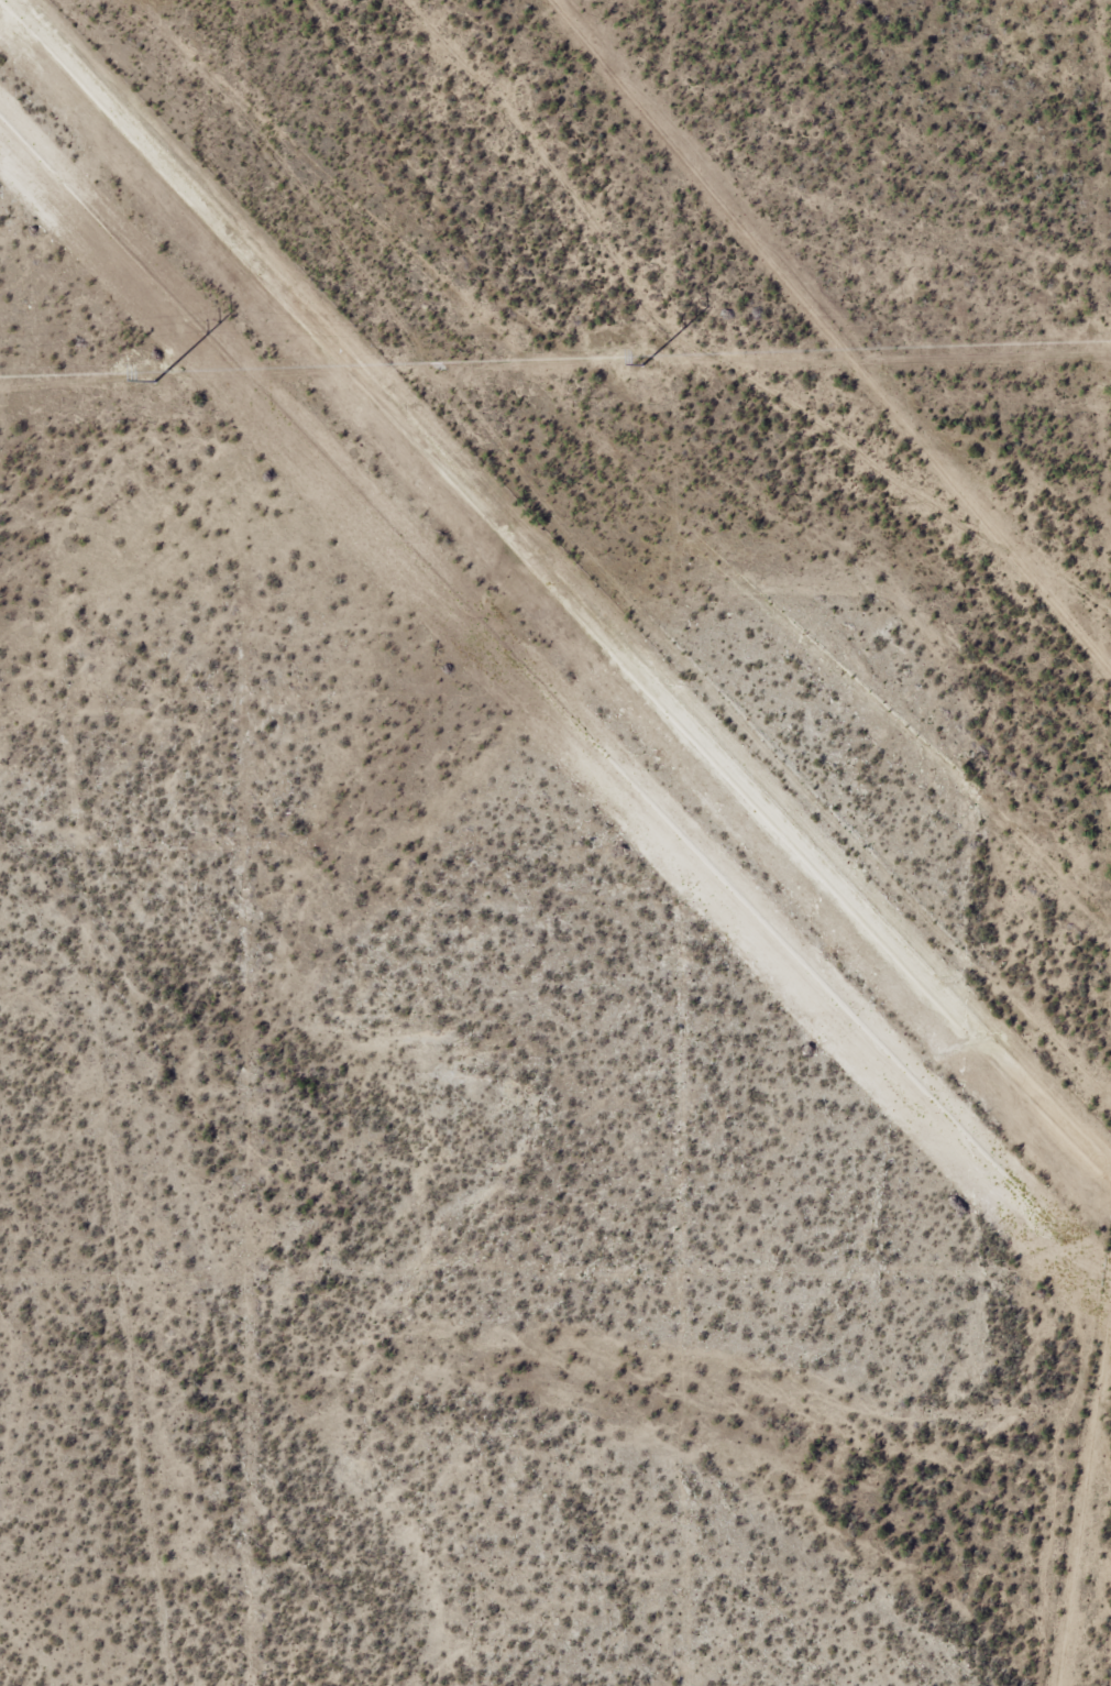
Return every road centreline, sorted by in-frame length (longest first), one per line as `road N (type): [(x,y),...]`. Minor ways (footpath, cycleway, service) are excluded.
road 1 (track): [(1110,693),(776,545),(634,457),(492,315),(285,0)]
road 2 (track): [(1110,1308),(1064,1466),(1046,1685)]

